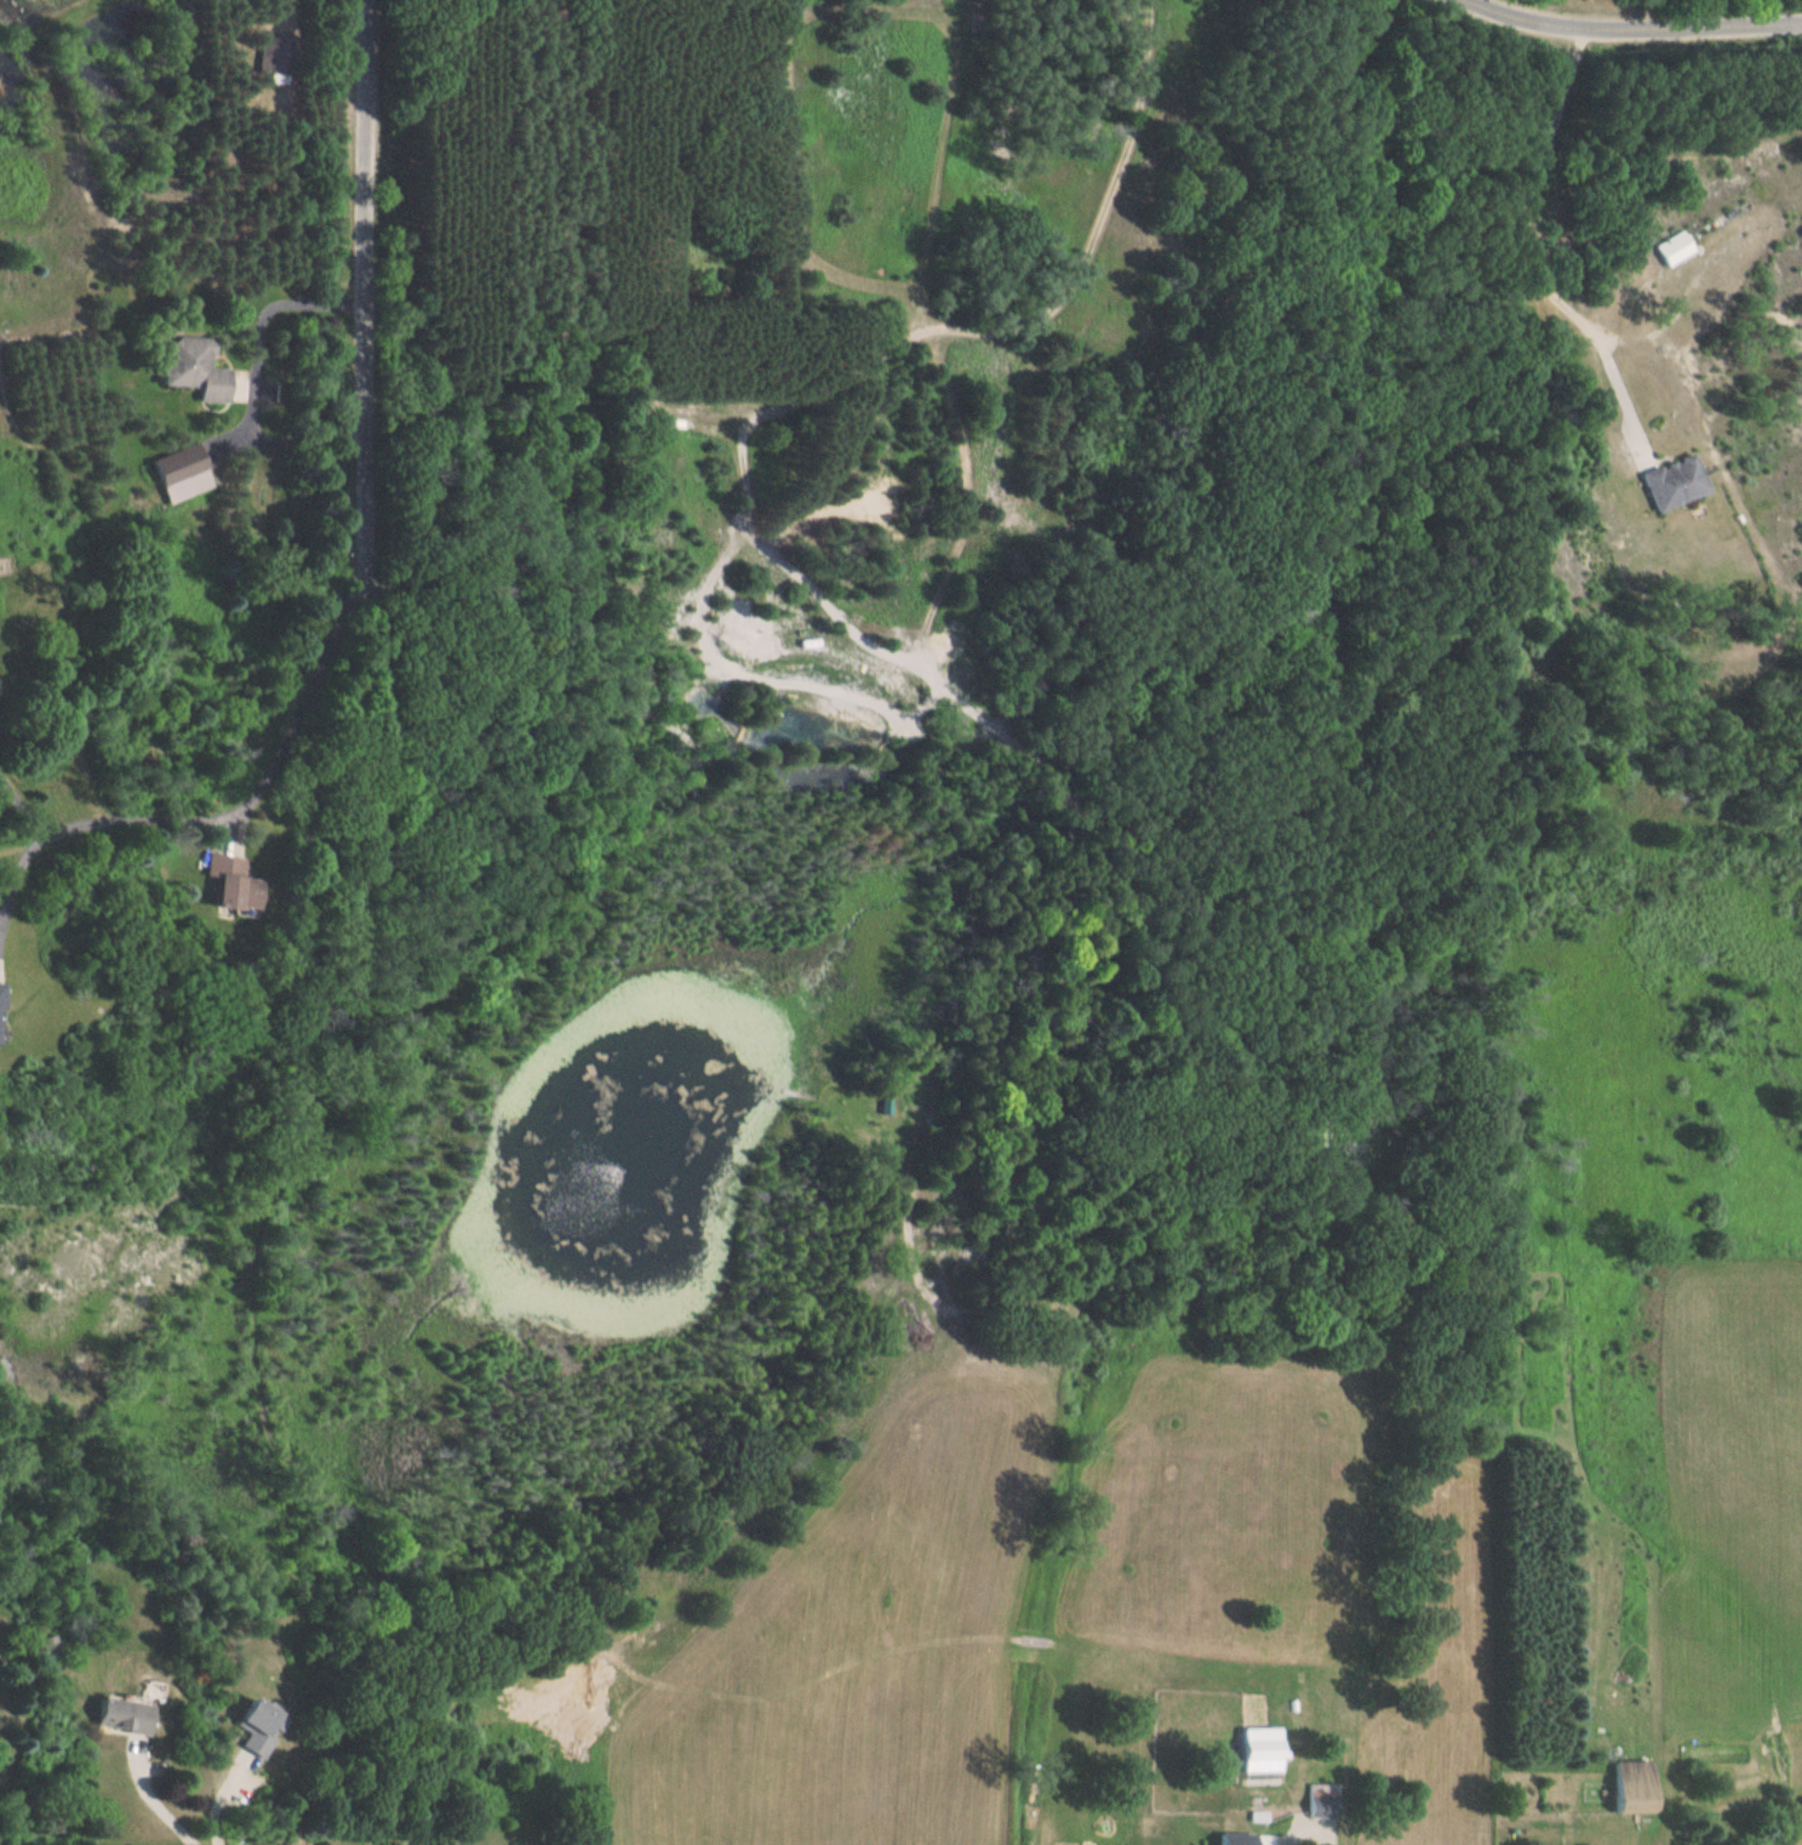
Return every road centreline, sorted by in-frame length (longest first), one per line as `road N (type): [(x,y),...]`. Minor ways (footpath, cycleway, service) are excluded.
road 1 (residential): [(0,1158),(53,1084),(155,994),(361,875),(369,0)]
road 2 (residential): [(1801,19),(1561,19),(1479,0)]

